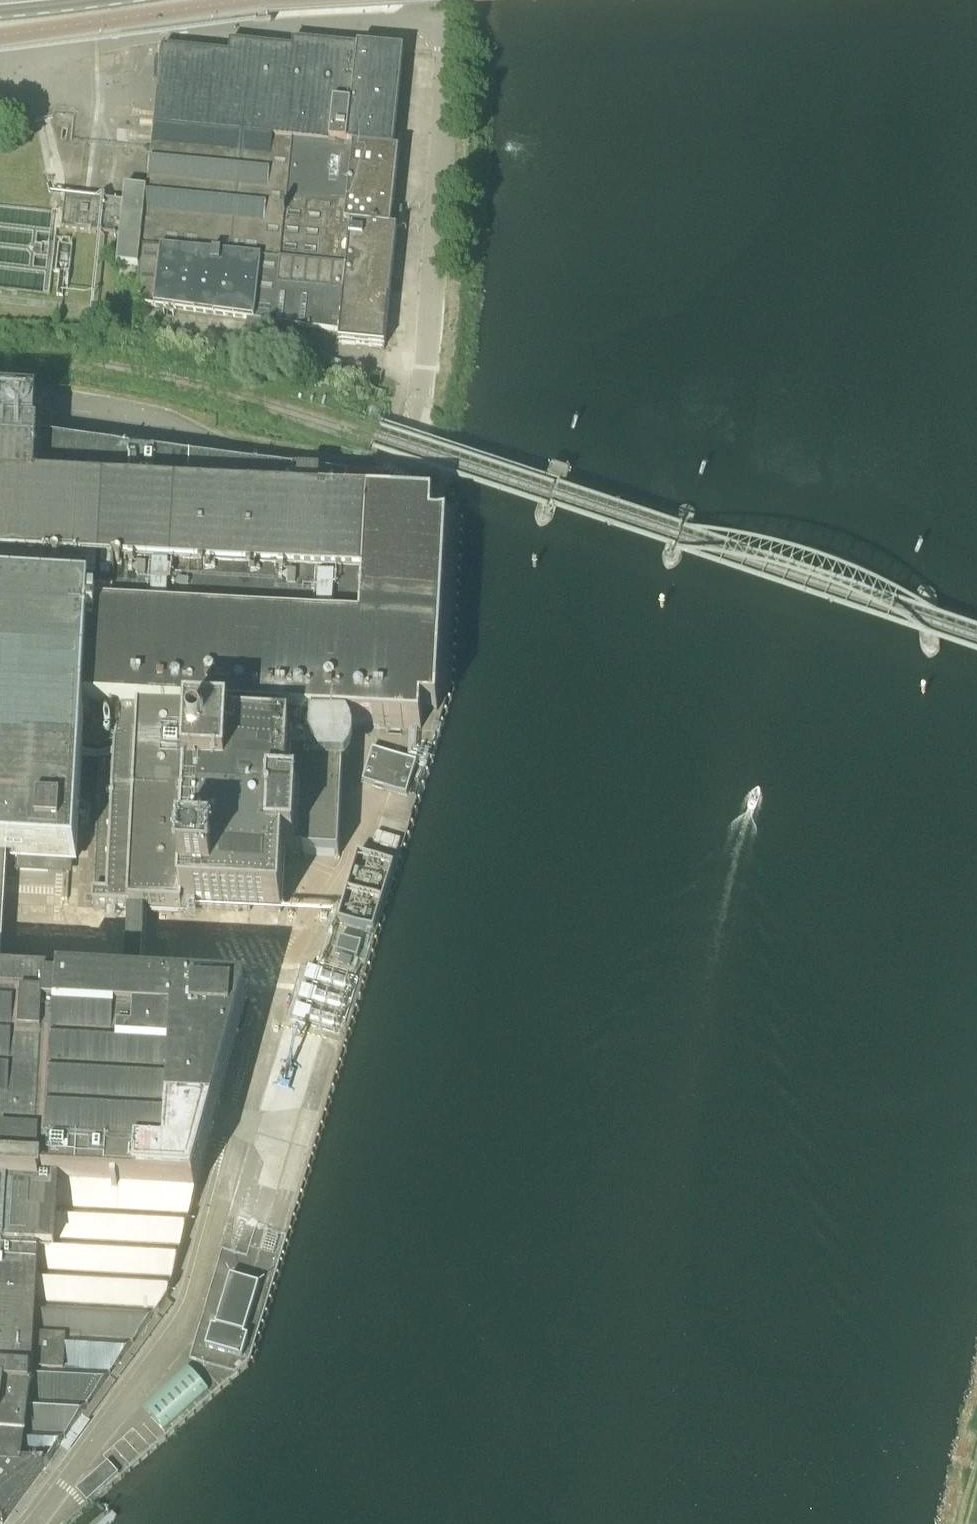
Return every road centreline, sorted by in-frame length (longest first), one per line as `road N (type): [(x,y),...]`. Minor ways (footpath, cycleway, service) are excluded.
road 1 (primary): [(0,11),(125,0)]

